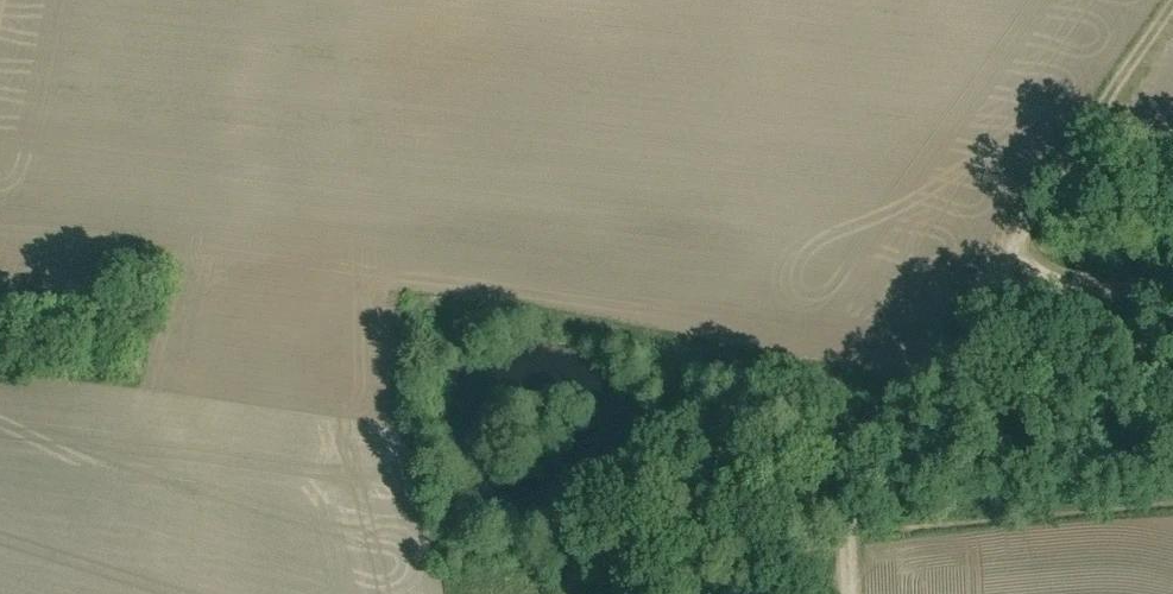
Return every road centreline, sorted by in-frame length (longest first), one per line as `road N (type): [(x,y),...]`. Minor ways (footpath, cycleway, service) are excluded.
road 1 (track): [(850,593),(869,459),(891,404),(930,358),(969,275),(991,198),(1041,117),(1168,0)]
road 2 (track): [(1041,117),(1172,157)]

